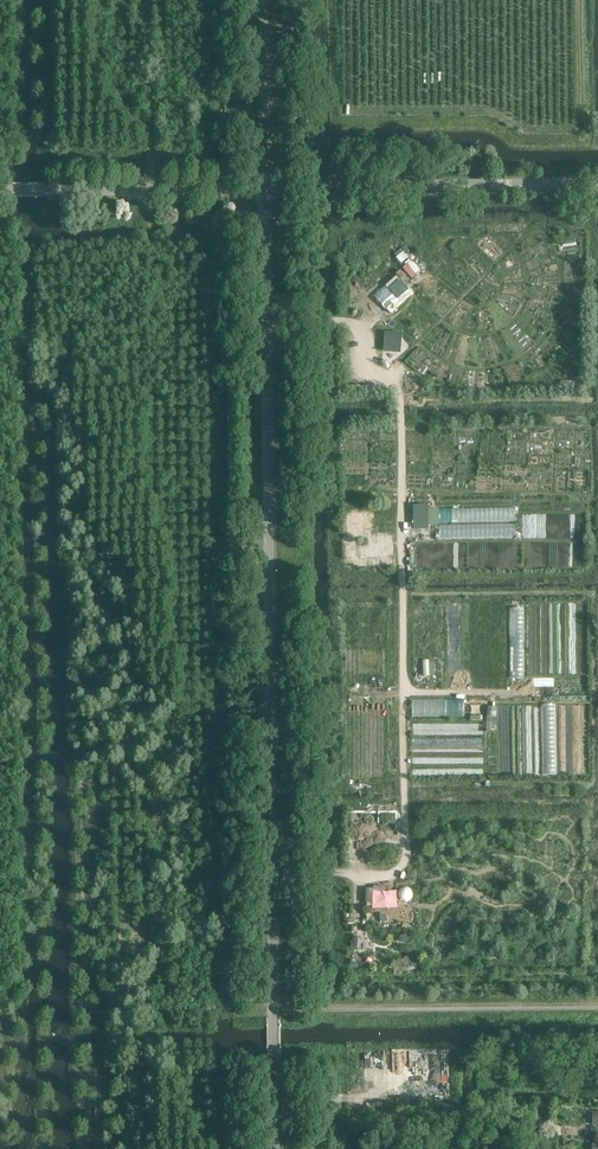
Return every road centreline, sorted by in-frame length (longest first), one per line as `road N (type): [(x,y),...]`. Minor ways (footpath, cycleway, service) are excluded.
road 1 (unclassified): [(275,1148),(267,187)]
road 2 (unclassified): [(597,185),(267,187)]
road 3 (unclassified): [(0,190),(267,187)]
road 4 (track): [(415,1098),(274,1104)]
road 5 (track): [(402,693),(543,692)]

